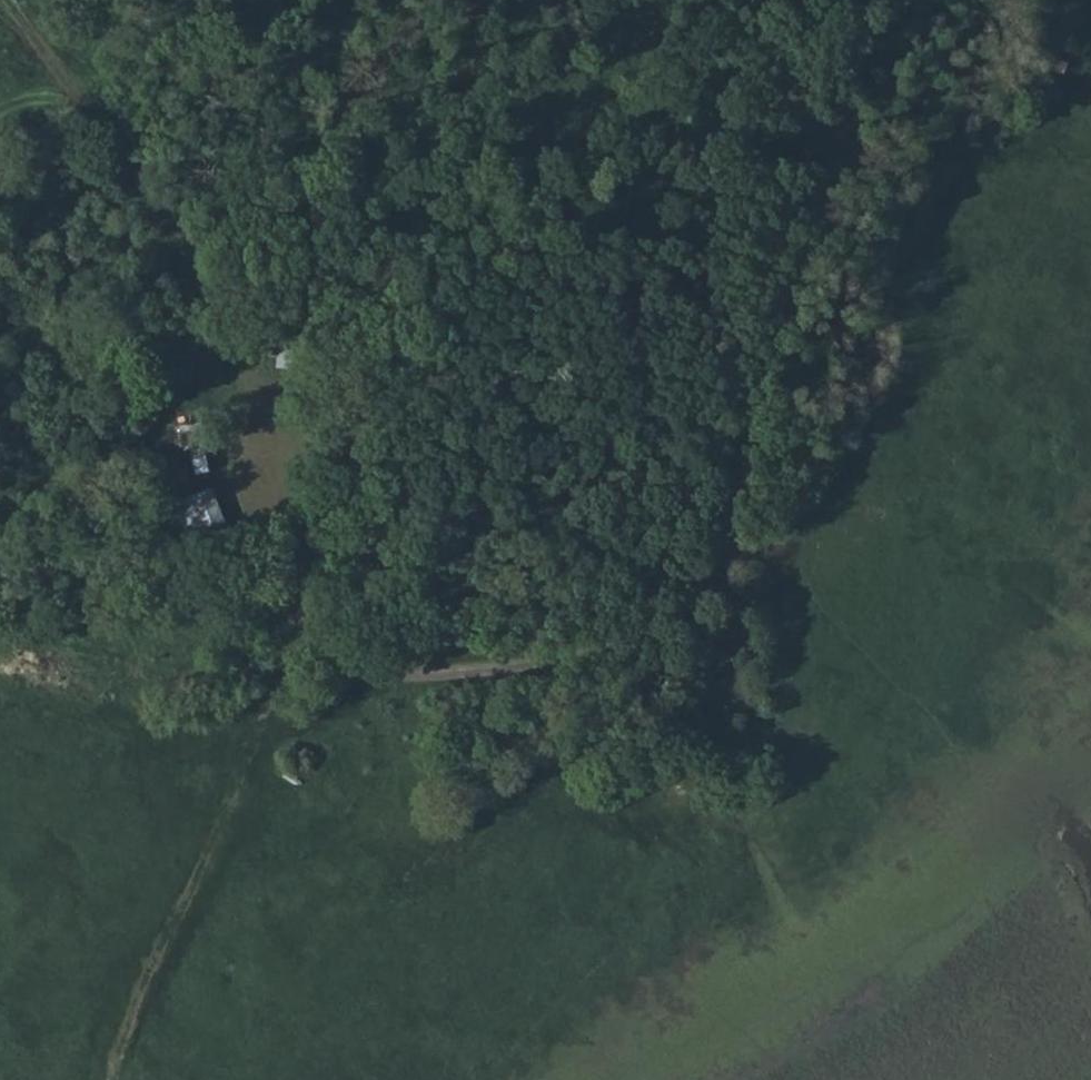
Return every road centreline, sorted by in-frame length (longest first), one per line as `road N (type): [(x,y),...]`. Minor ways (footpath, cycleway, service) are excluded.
road 1 (track): [(113,1079),(171,906),(256,746),(302,720),(402,687),(576,657),(685,609),(748,473),(878,0)]

